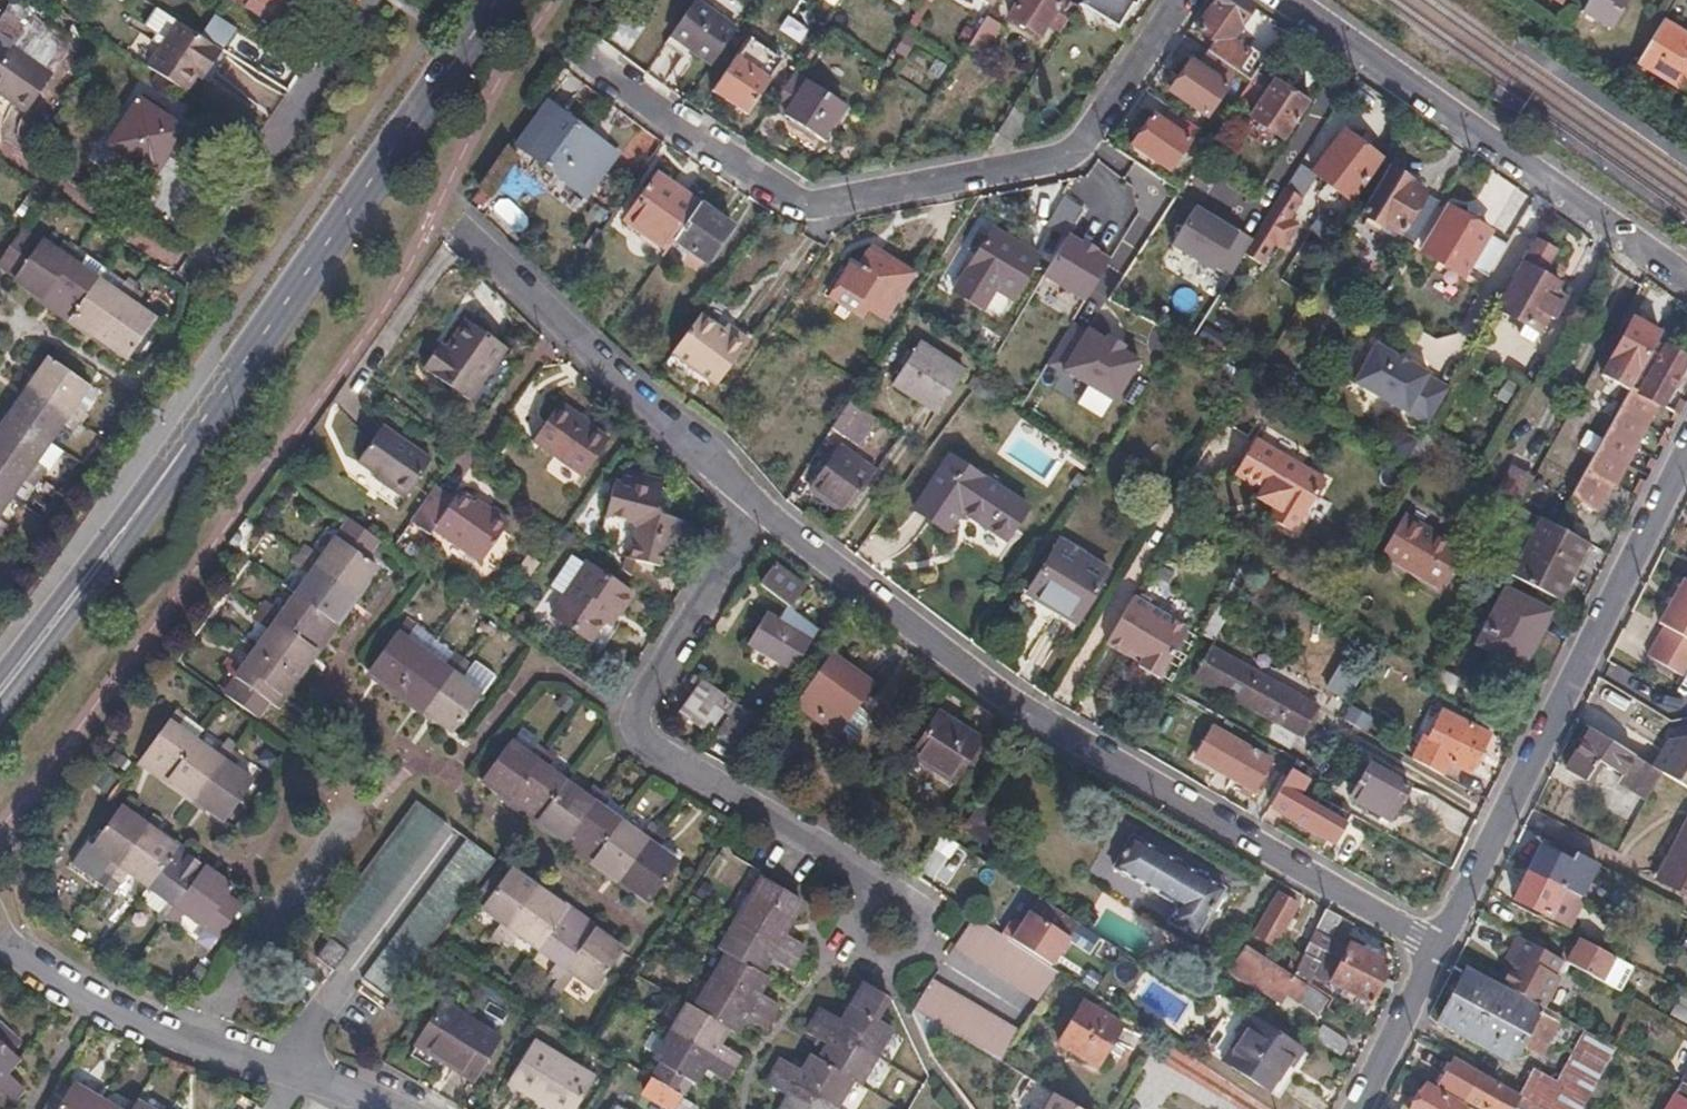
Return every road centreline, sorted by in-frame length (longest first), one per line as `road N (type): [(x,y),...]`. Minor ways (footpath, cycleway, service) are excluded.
road 1 (residential): [(1440,945),(1068,737),(899,620),(756,507)]
road 2 (residential): [(590,64),(785,196),(831,202),(1054,162),(1080,145),(1185,0)]
road 3 (tertiary): [(176,458),(497,0)]
road 4 (residential): [(1440,945),(1686,449)]
road 5 (residential): [(756,507),(635,722),(661,751),(848,857)]
road 6 (residential): [(1686,278),(1288,0)]
road 7 (residential): [(0,943),(123,1017),(339,1085),(385,1108)]
road 8 (residential): [(756,507),(461,227)]
road 9 (residential): [(367,0),(189,279)]
road 10 (tertiary): [(0,723),(176,458)]
road 11 (tertiary): [(176,458),(0,675)]
road 12 (residential): [(848,857),(923,911),(929,941),(882,963),(849,941),(852,884)]
road 13 (residential): [(1361,1108),(1440,945)]

